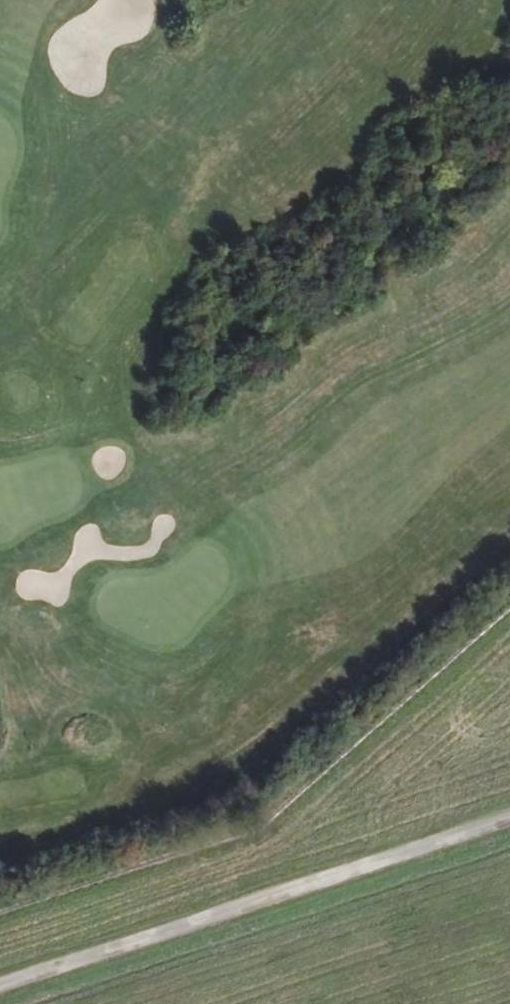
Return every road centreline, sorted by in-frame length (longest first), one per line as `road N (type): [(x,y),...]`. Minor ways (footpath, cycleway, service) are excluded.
road 1 (track): [(509,819),(0,987)]

